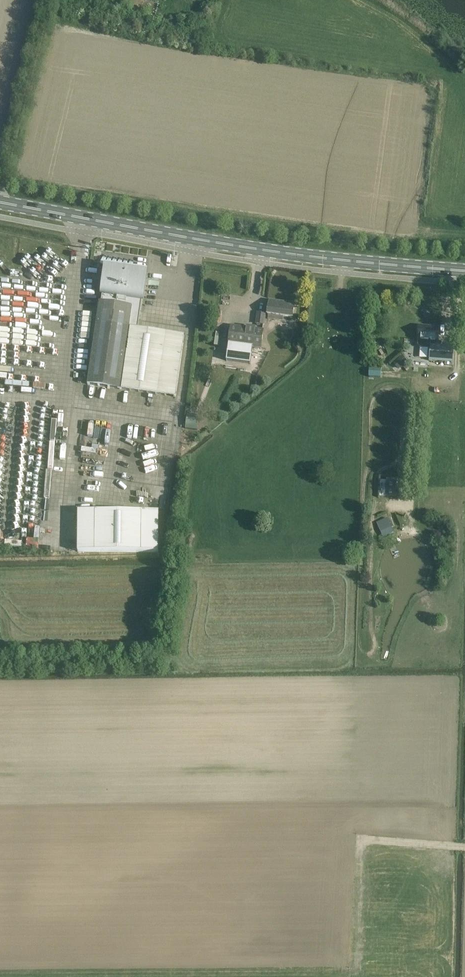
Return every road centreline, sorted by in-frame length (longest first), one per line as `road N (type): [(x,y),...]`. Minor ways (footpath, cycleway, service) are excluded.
road 1 (primary): [(0,205),(298,255),(464,270)]

